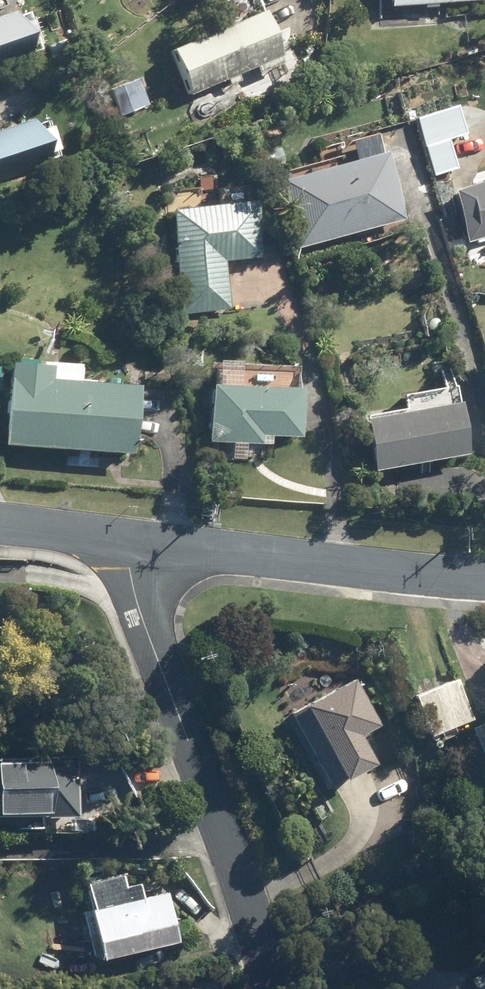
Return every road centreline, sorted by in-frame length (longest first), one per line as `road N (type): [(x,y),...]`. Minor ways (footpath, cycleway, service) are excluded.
road 1 (residential): [(277,988),(124,571),(128,539)]
road 2 (residential): [(128,539),(484,583)]
road 3 (residential): [(0,525),(128,539)]

